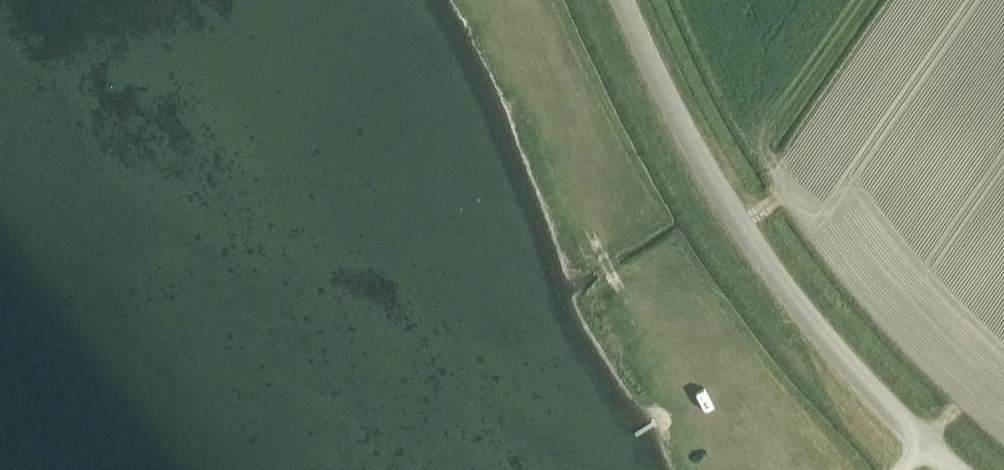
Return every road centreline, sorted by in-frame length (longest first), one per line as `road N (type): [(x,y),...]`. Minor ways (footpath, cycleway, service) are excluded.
road 1 (unclassified): [(963,469),(823,332),(774,264),(705,146),(636,0)]

